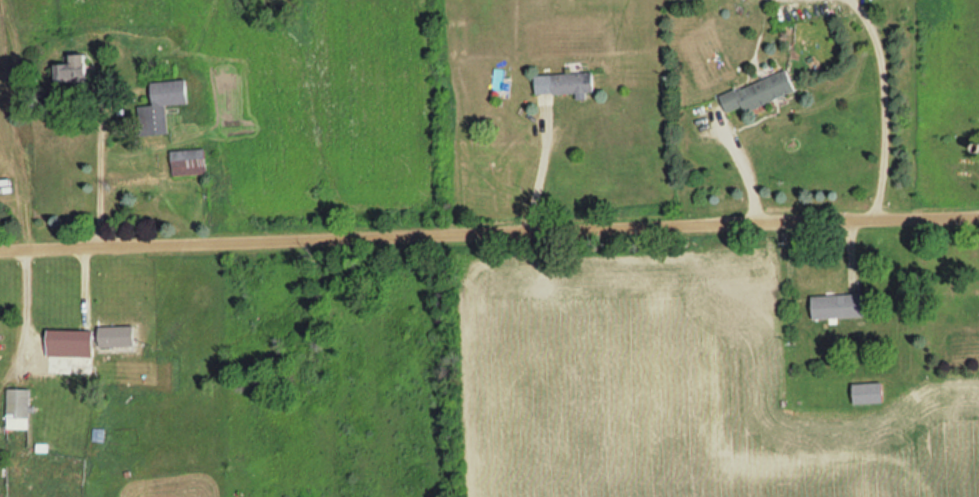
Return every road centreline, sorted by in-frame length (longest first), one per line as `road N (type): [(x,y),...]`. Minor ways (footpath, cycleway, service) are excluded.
road 1 (residential): [(0,251),(978,217)]

